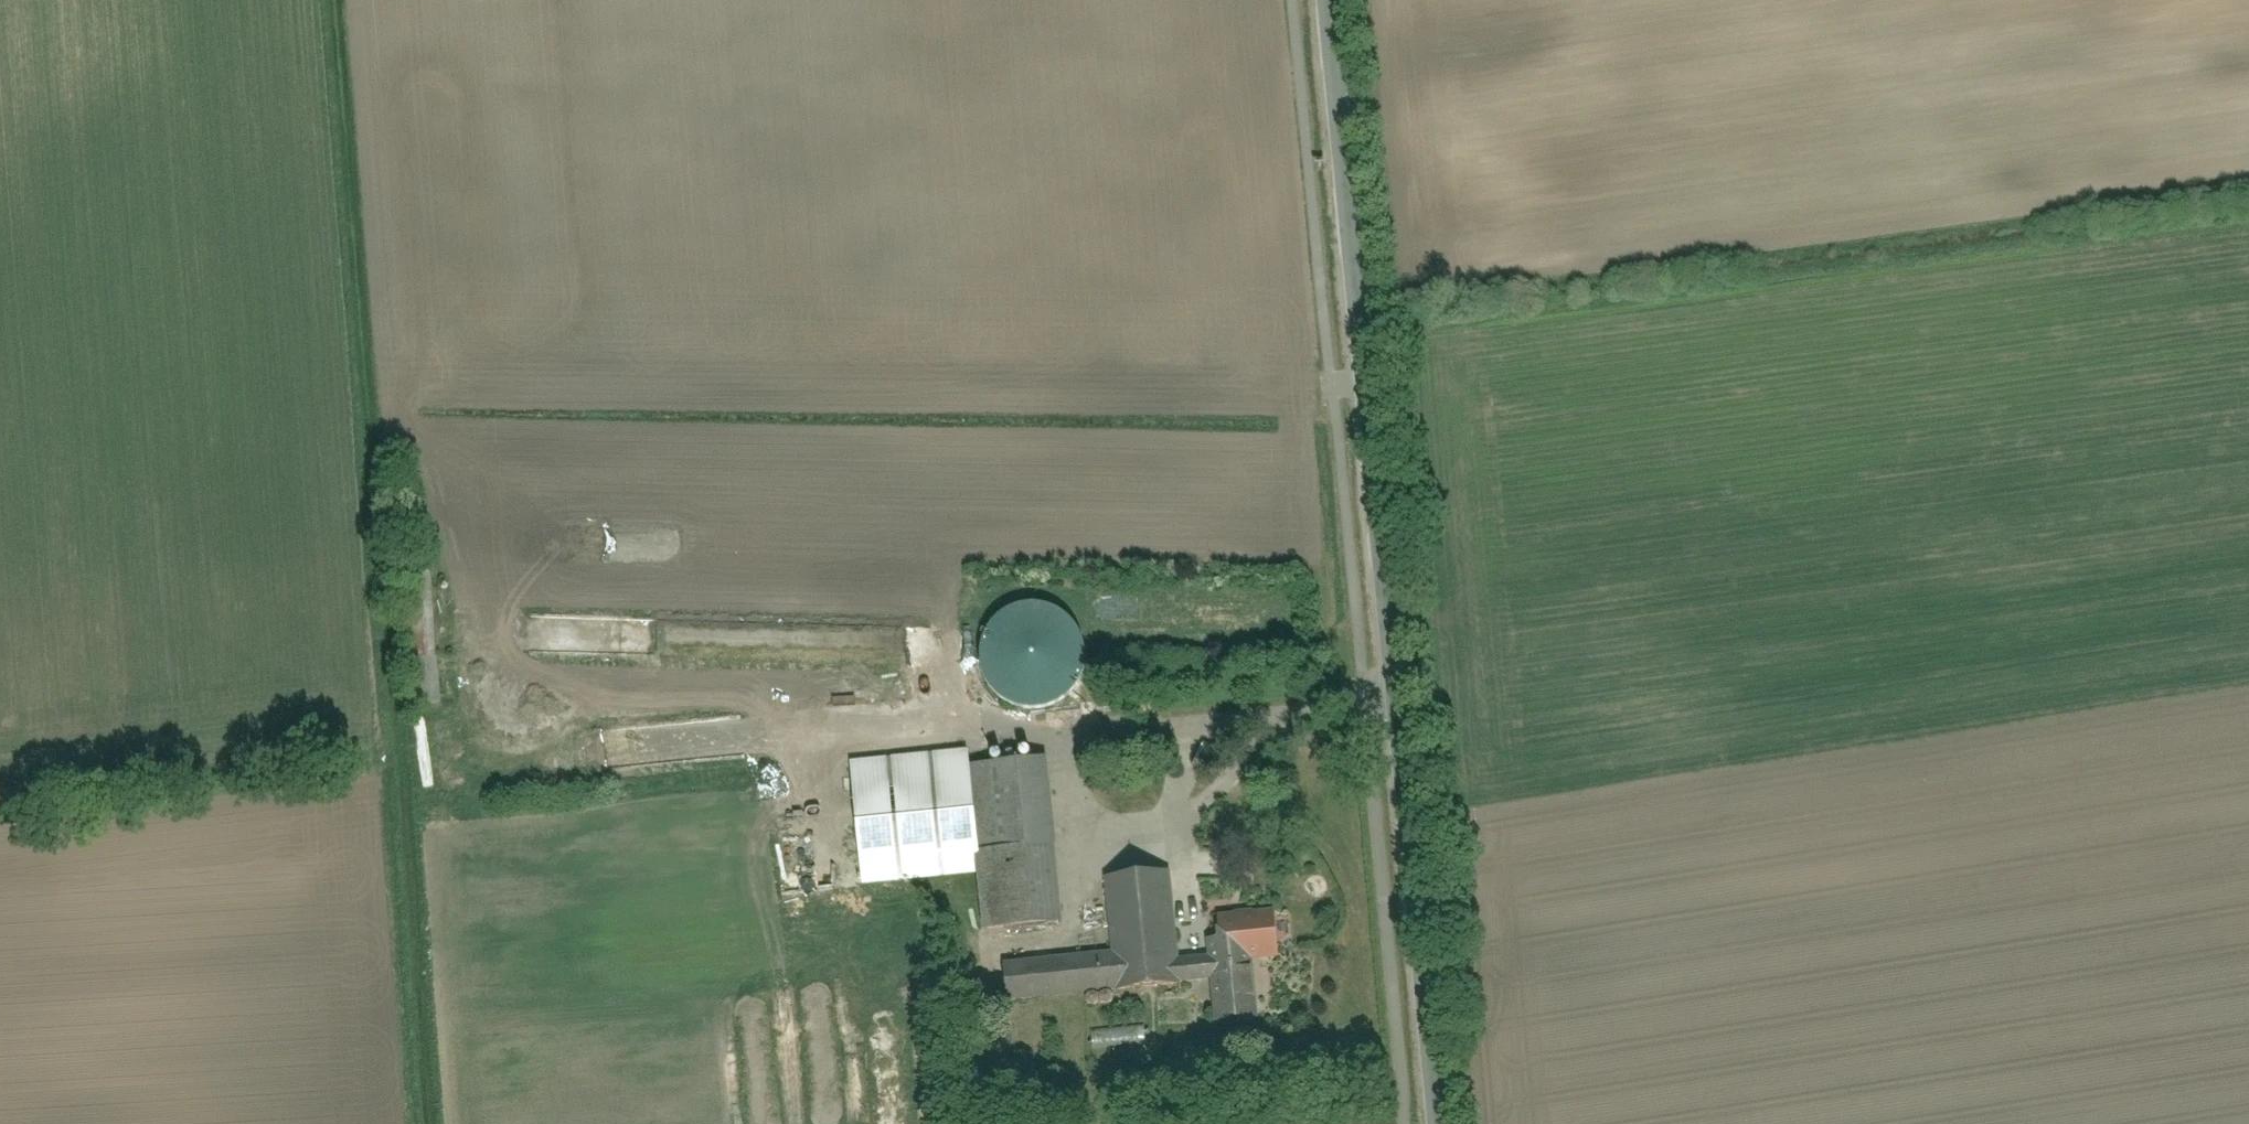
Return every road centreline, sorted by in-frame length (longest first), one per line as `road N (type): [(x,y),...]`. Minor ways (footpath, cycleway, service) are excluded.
road 1 (tertiary): [(1333,0),(1445,1123)]

